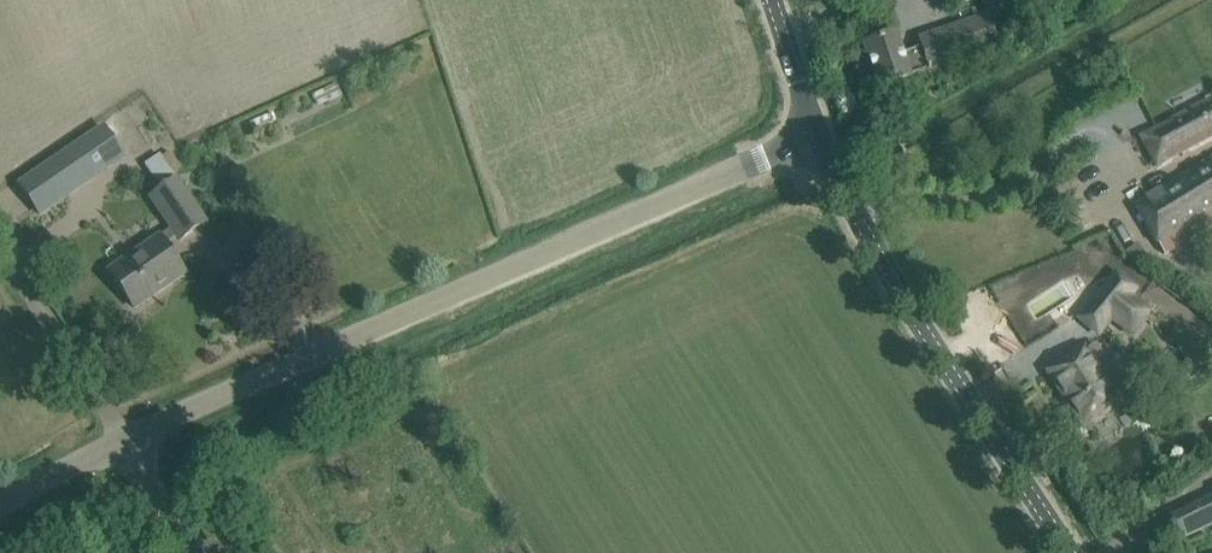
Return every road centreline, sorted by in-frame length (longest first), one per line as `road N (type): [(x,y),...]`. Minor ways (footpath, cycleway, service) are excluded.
road 1 (unclassified): [(127,441),(815,138)]
road 2 (unclassified): [(1070,552),(909,305),(815,138)]
road 3 (unclassified): [(127,441),(0,248)]
road 4 (unclassified): [(0,507),(127,441)]
road 5 (unclassified): [(198,552),(127,441)]

